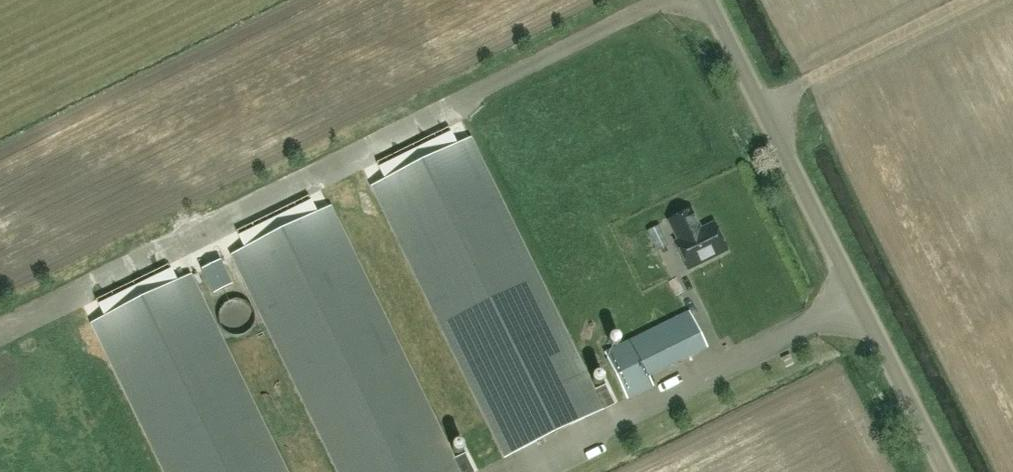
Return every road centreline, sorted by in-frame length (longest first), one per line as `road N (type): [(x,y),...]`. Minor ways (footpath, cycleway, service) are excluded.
road 1 (unclassified): [(944,471),(707,0)]

